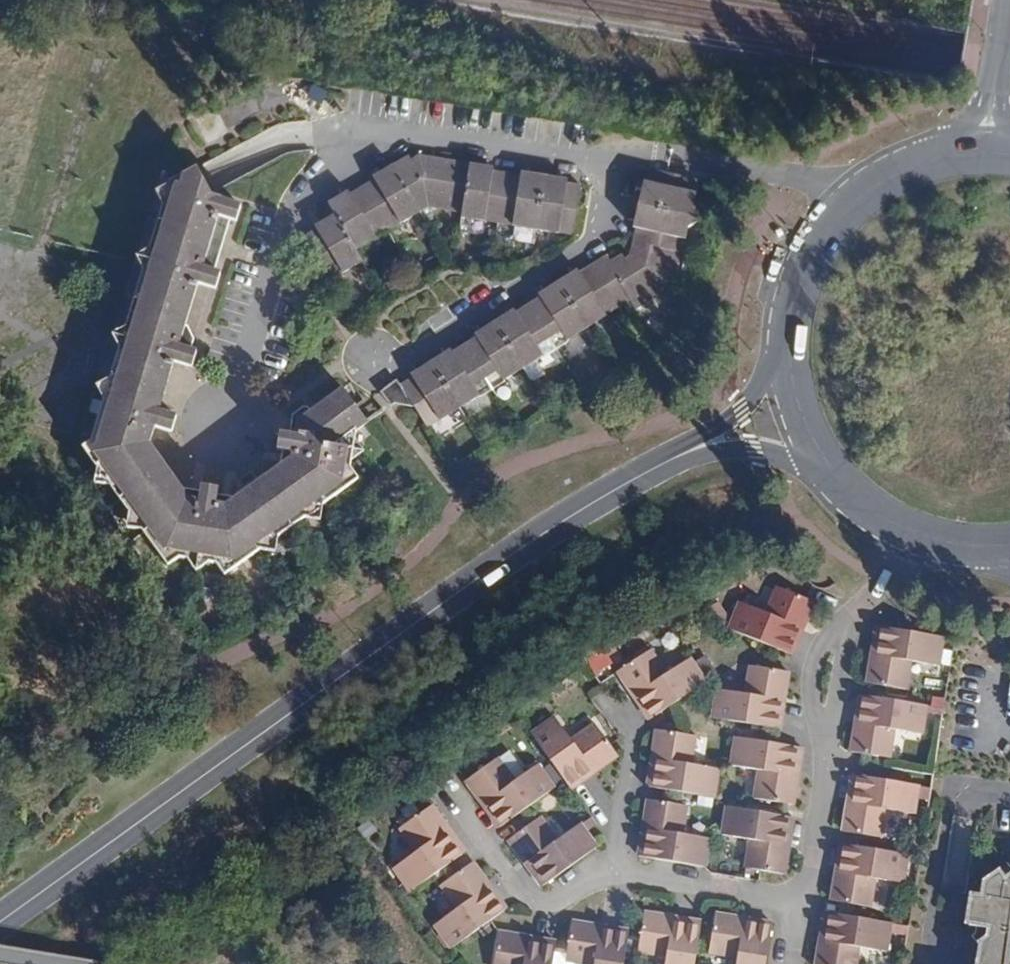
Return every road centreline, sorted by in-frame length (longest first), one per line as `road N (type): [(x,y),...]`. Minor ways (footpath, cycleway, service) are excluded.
road 1 (secondary): [(675,457),(518,550),(0,921)]
road 2 (residential): [(615,158),(583,161),(402,133),(356,135),(320,163),(293,203),(243,363)]
road 3 (residential): [(615,158),(599,237),(375,381)]
road 4 (residential): [(853,206),(806,176),(654,155),(615,158)]
road 5 (secondary): [(835,472),(905,526),(993,544)]
road 6 (secondary): [(792,339),(743,412),(675,457)]
road 7 (secondary): [(675,457),(753,447),(835,472)]
road 8 (secondary): [(853,206),(805,276),(792,339)]
road 9 (secondary): [(792,339),(801,409),(835,472)]

